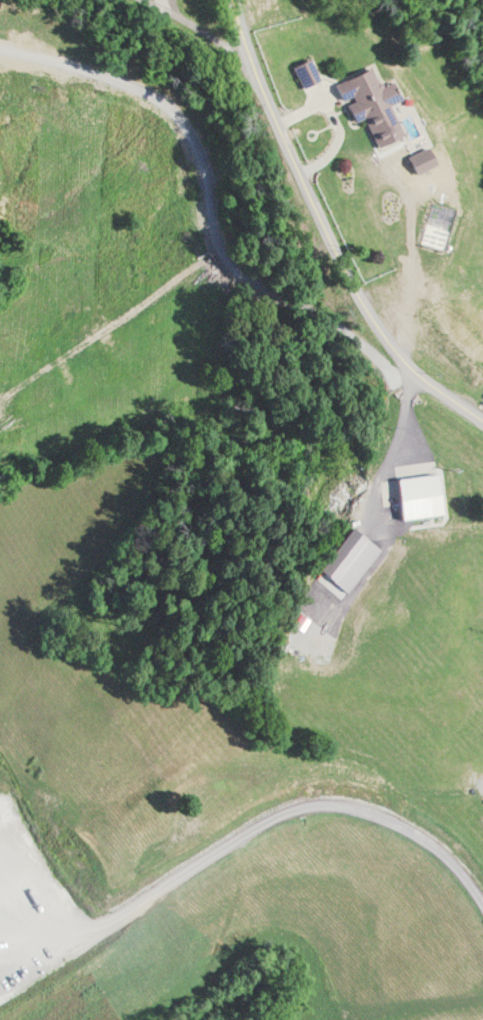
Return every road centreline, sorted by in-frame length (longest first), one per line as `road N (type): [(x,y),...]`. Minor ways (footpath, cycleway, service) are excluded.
road 1 (tertiary): [(232,0),(307,218),(396,350),(482,414)]

